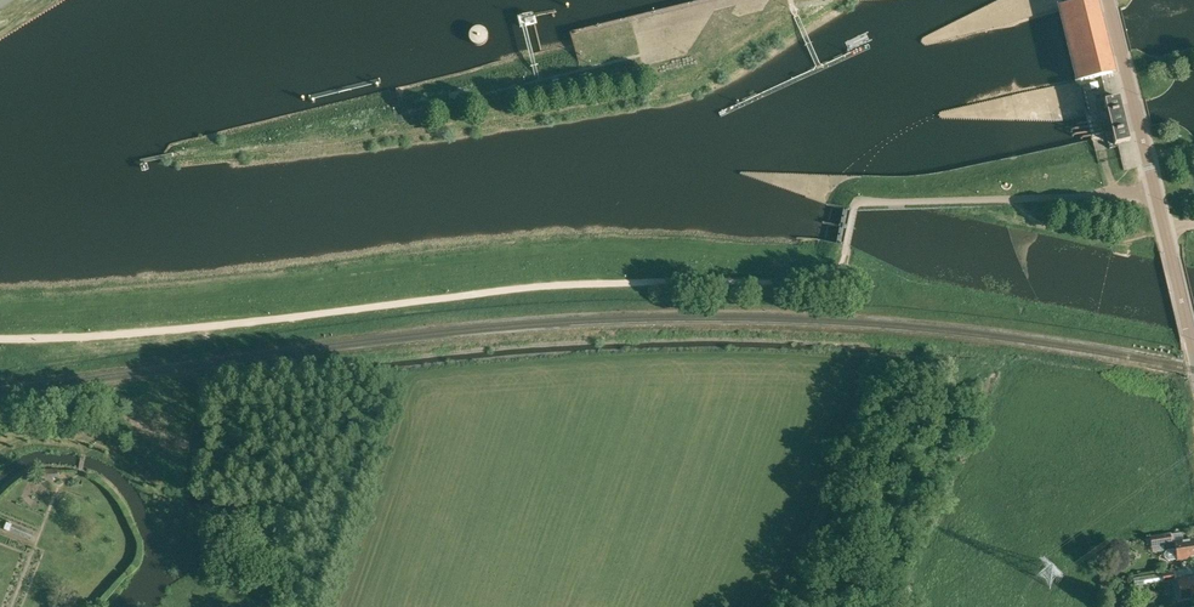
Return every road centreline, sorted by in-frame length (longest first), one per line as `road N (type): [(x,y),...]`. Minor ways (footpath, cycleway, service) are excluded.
road 1 (track): [(0,340),(210,326),(558,284),(813,283),(837,271),(844,254)]
road 2 (tertiary): [(1165,230),(1108,0)]
road 3 (tertiary): [(1193,350),(1165,230)]

